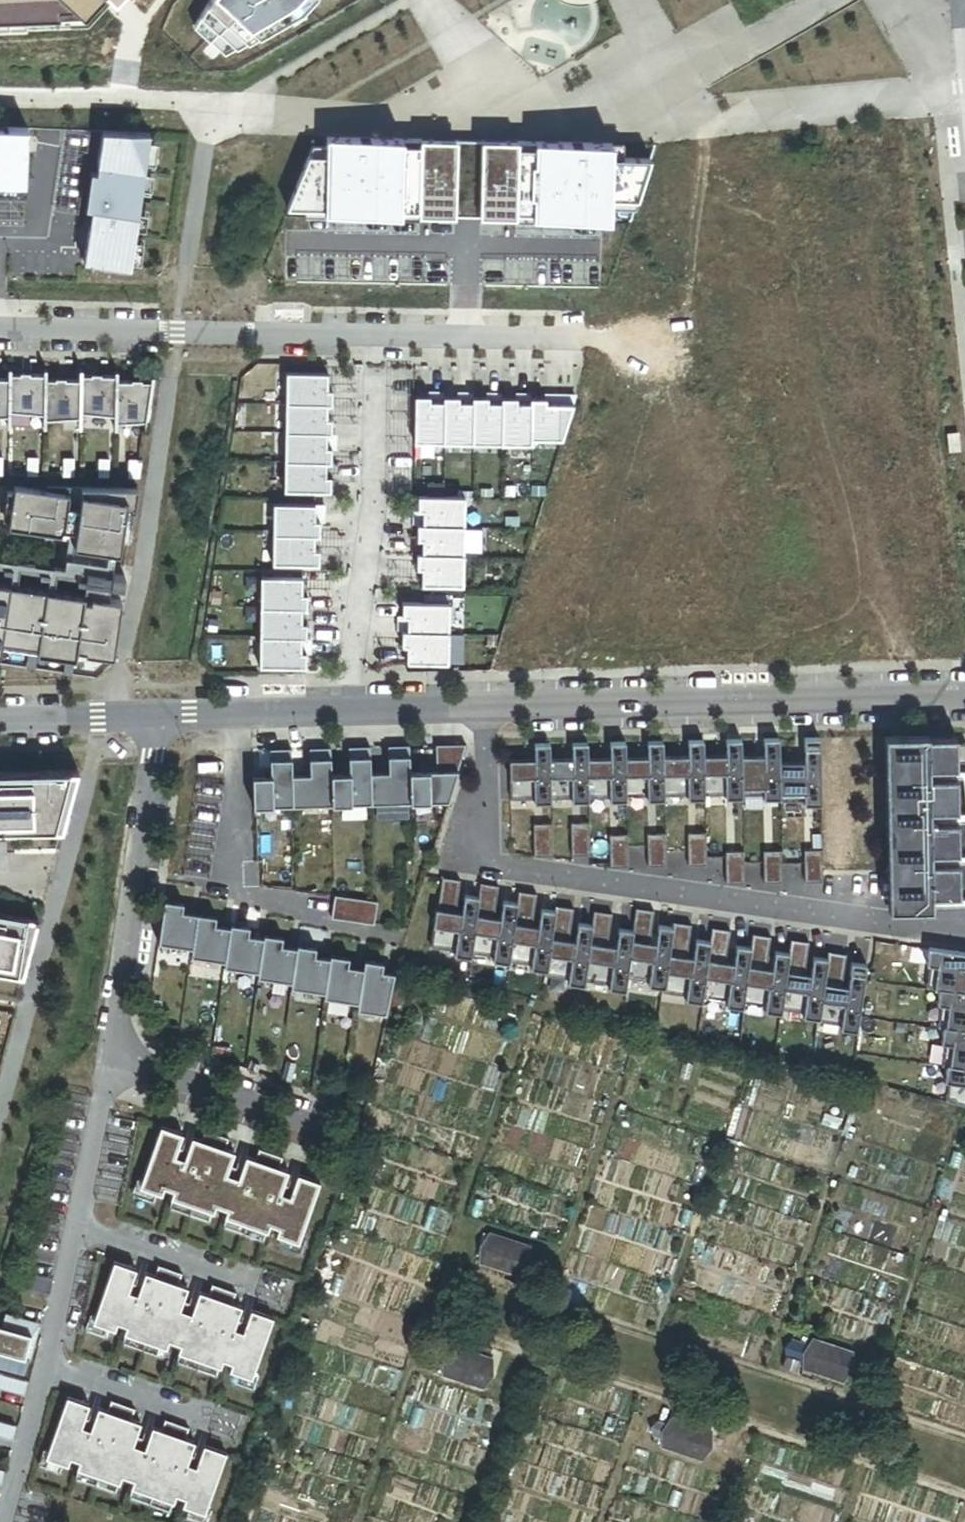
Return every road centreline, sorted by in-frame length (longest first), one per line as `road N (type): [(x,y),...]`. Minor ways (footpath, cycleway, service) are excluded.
road 1 (residential): [(161,712),(80,1229),(3,1521)]
road 2 (residential): [(964,935),(487,865),(484,705)]
road 3 (residential): [(0,331),(591,340)]
road 4 (residential): [(484,705),(964,693)]
road 5 (residential): [(161,712),(484,705)]
road 6 (residential): [(0,716),(161,712)]

